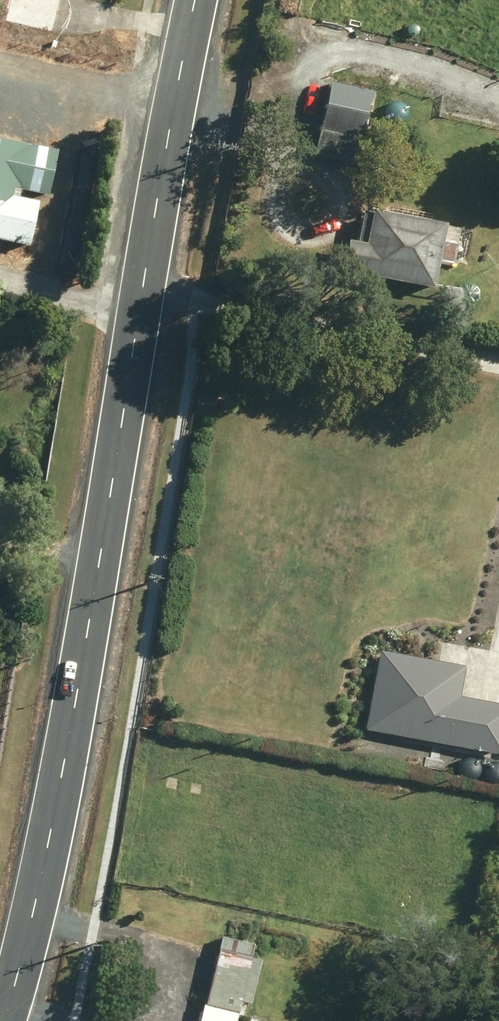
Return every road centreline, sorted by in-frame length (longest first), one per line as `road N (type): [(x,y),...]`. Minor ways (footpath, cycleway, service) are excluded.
road 1 (unclassified): [(196,0),(53,834),(5,1020)]

